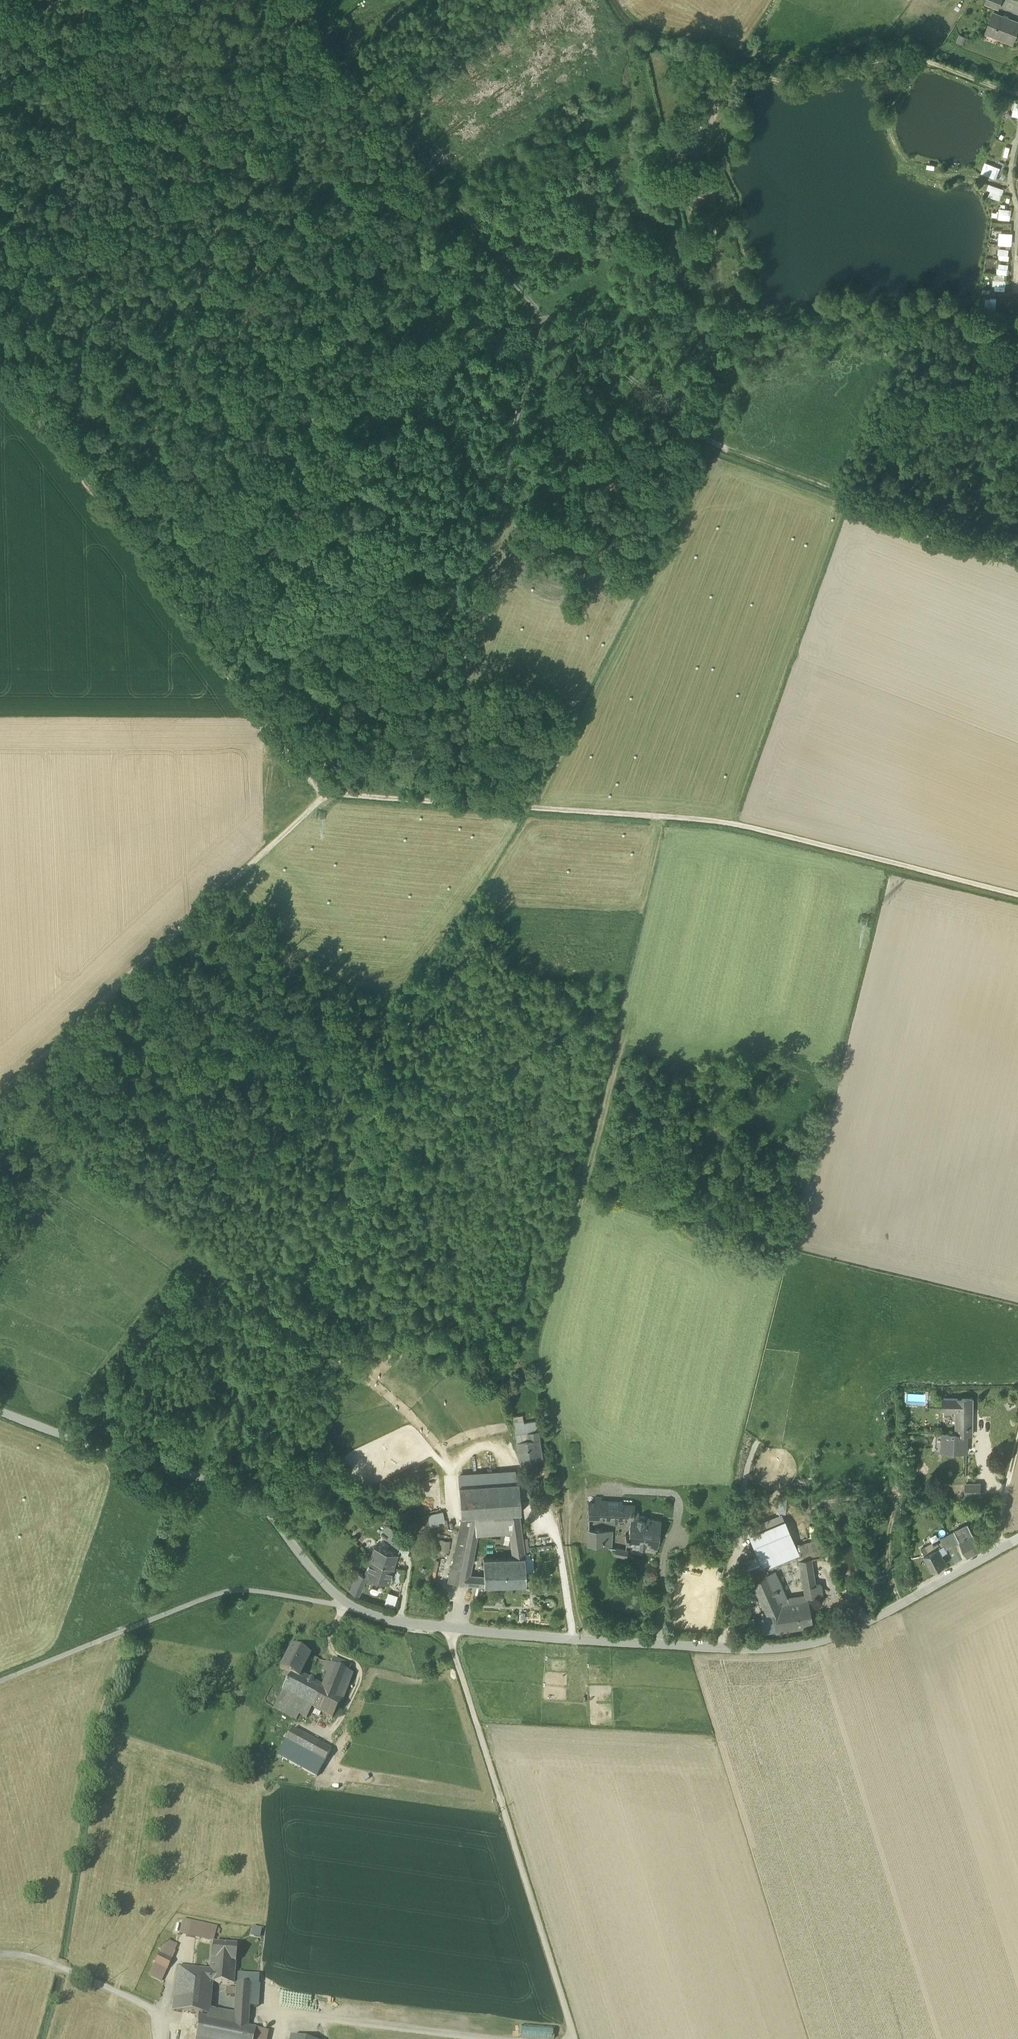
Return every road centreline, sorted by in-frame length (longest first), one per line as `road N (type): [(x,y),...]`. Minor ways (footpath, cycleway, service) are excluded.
road 1 (residential): [(1017,1540),(824,1639),(767,1649),(447,1628),(347,1606),(241,1489),(127,1460),(0,1412)]
road 2 (track): [(322,797),(737,823),(1017,894)]
road 3 (track): [(322,797),(465,653),(541,313)]
road 4 (track): [(541,313),(726,452),(1017,559)]
road 5 (track): [(0,369),(322,797)]
road 6 (track): [(0,1100),(322,797)]
road 7 (track): [(447,1628),(574,2038)]
road 8 (track): [(329,1660),(347,1606),(256,1591),(218,1594),(0,1681)]
road 9 (track): [(306,0),(541,313)]
road 10 (track): [(464,2038),(277,2016)]

